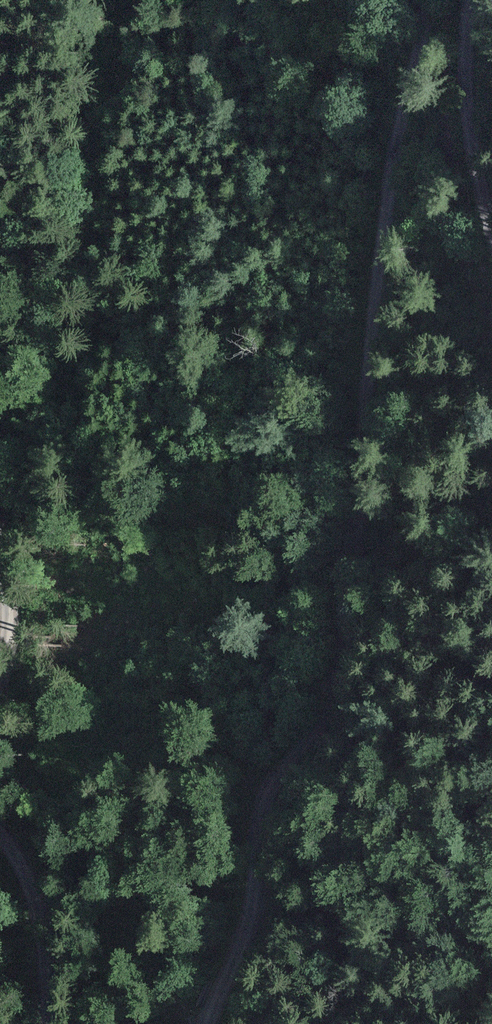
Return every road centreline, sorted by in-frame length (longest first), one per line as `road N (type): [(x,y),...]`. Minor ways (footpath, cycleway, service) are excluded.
road 1 (track): [(215,1023),(256,928),(281,780),(324,729),(346,670),(362,583),(385,275),(439,0)]
road 2 (track): [(0,821),(23,865),(52,1023)]
road 3 (track): [(478,0),(472,103),(491,202)]
road 4 (track): [(0,520),(13,590),(0,680)]

